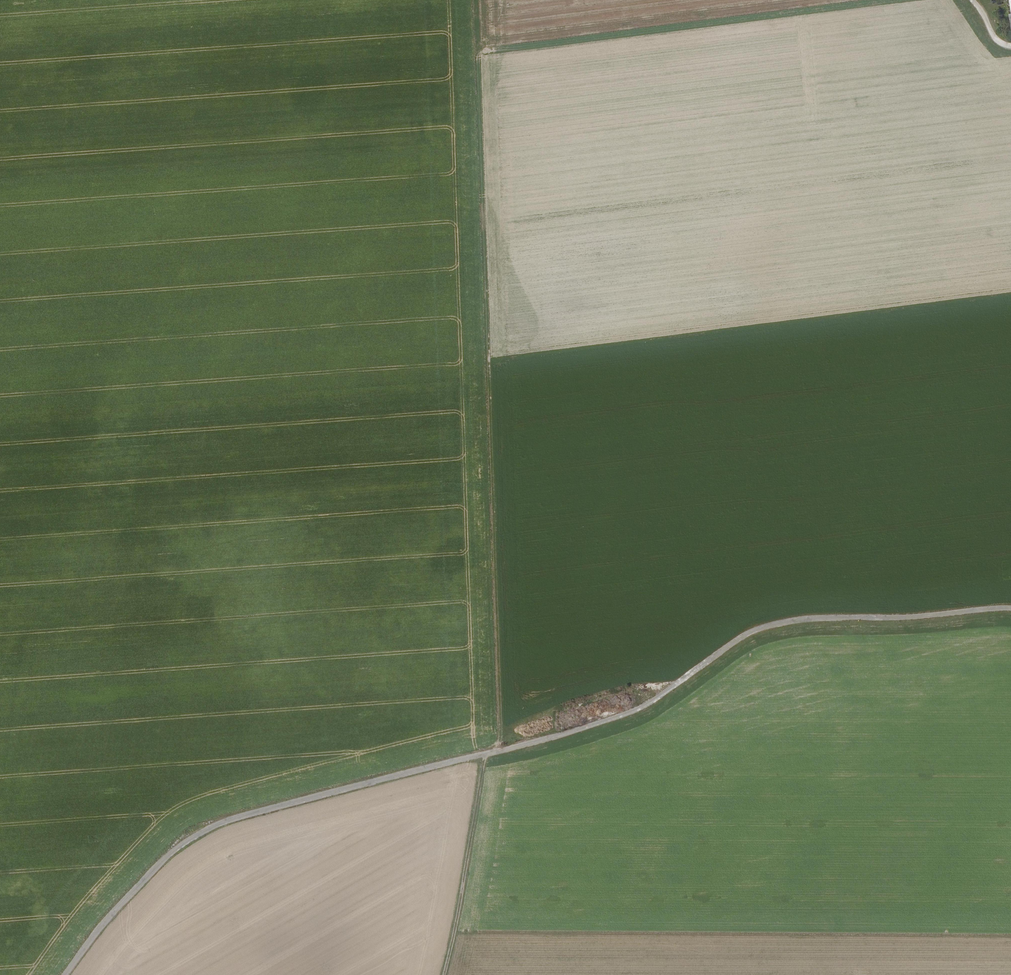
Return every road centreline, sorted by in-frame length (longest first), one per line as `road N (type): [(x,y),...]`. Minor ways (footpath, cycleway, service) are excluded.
road 1 (track): [(1010,610),(767,627),(627,714),(233,819),(156,868),(65,974)]
road 2 (track): [(444,974),(485,755)]

